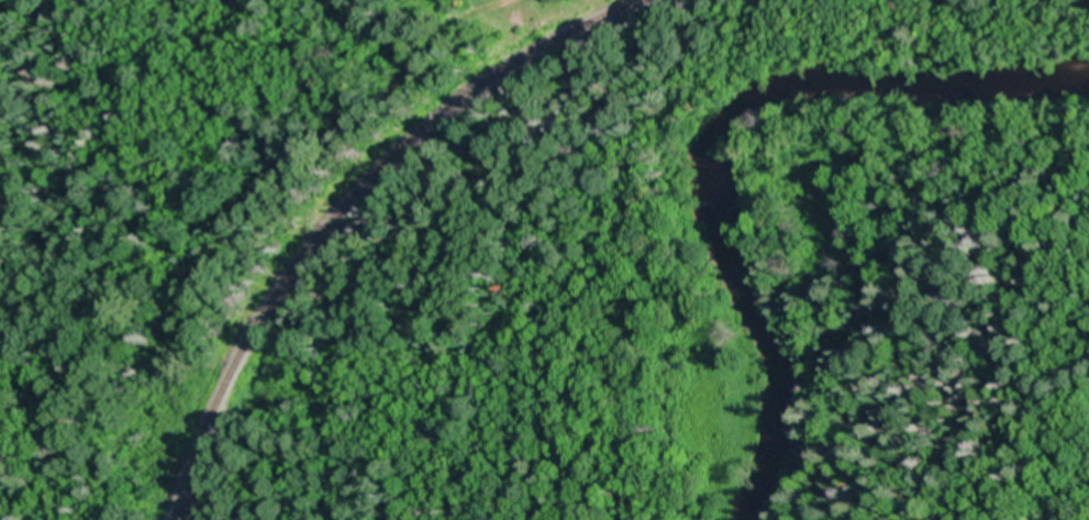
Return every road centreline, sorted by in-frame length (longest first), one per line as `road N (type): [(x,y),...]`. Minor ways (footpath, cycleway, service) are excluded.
road 1 (residential): [(0,349),(168,251),(367,113),(459,23),(504,0)]

